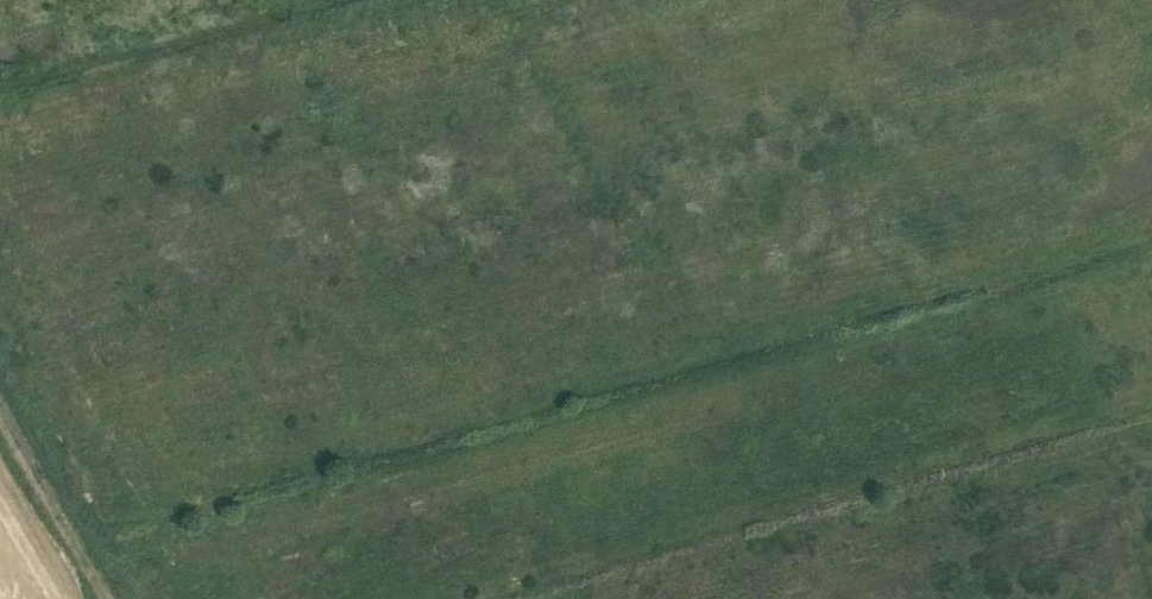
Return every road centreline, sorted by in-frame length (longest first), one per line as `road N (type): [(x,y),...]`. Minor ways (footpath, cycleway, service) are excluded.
road 1 (track): [(0,409),(108,598)]

